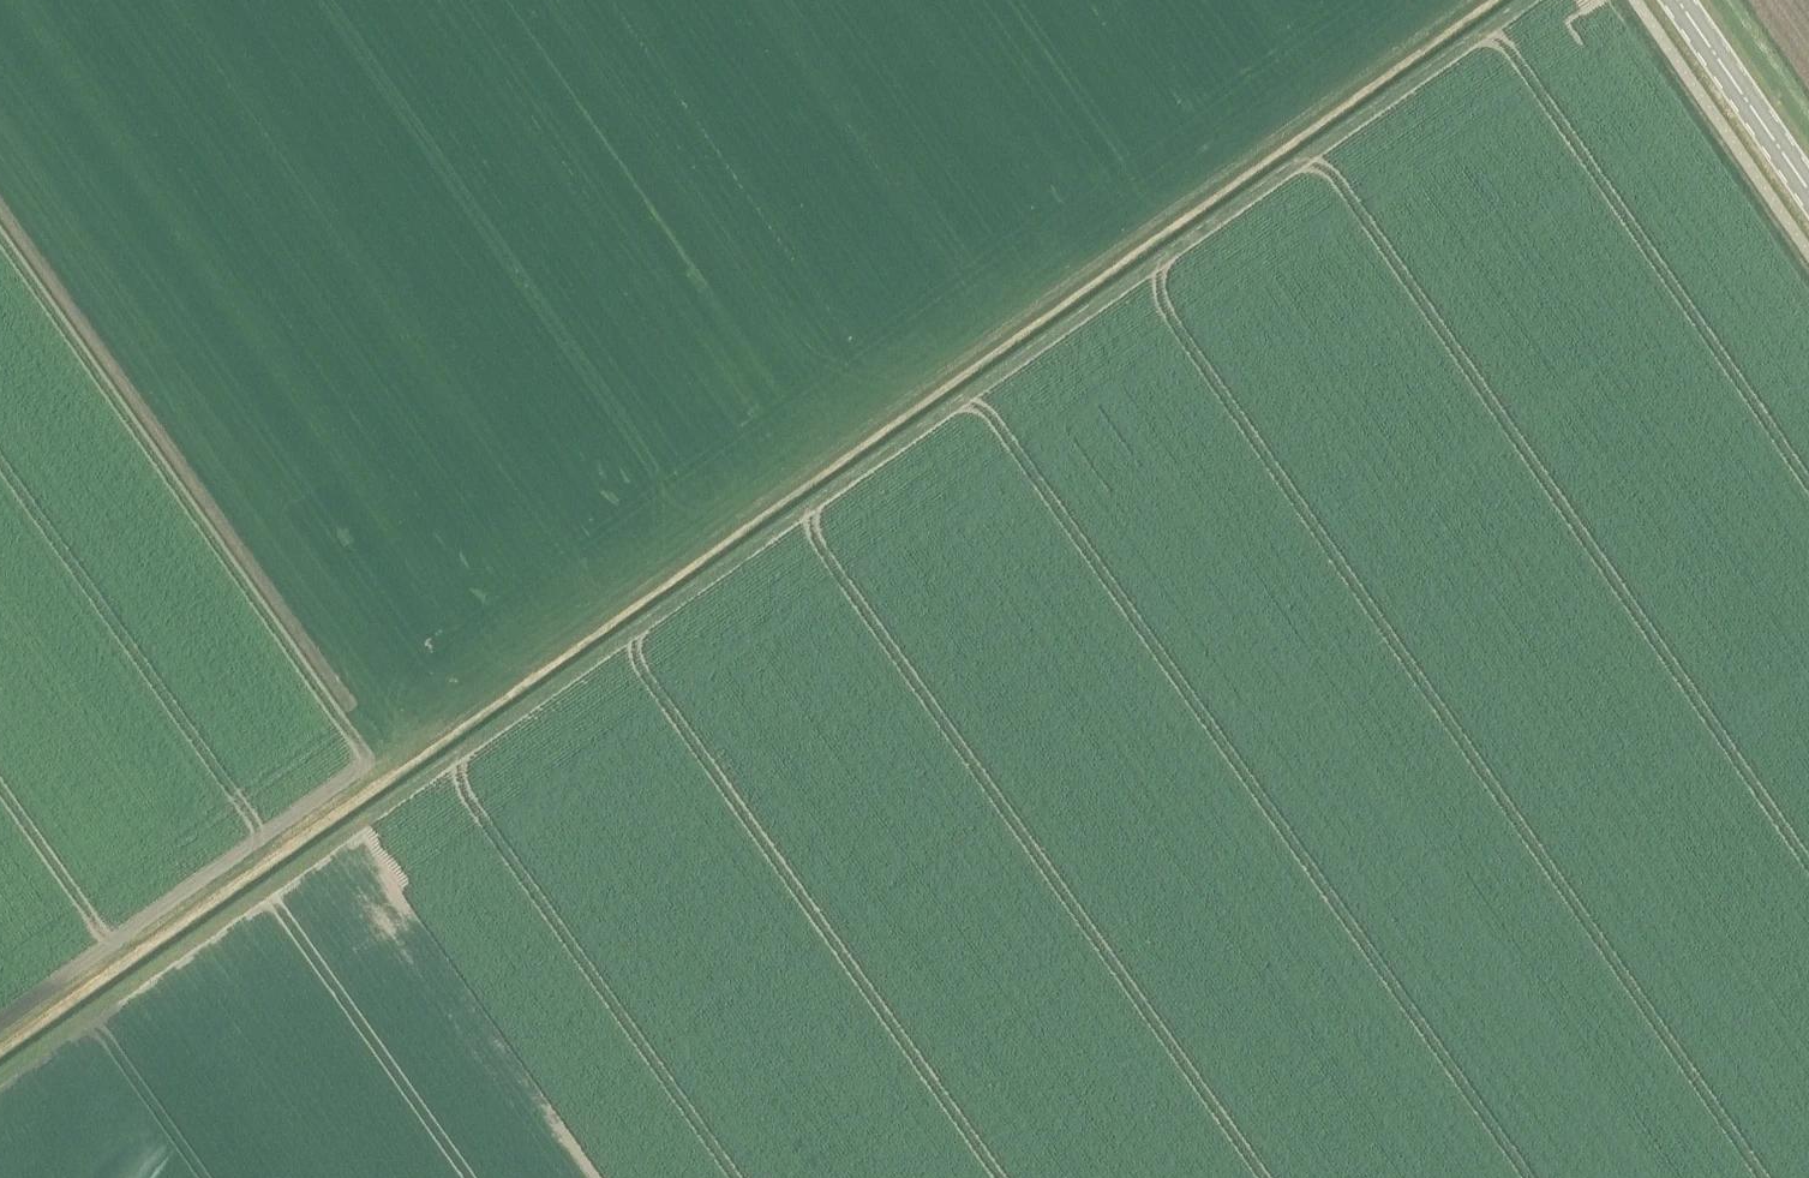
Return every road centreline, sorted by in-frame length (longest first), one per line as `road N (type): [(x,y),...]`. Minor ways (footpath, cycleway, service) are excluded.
road 1 (secondary): [(1808,193),(1676,0)]

